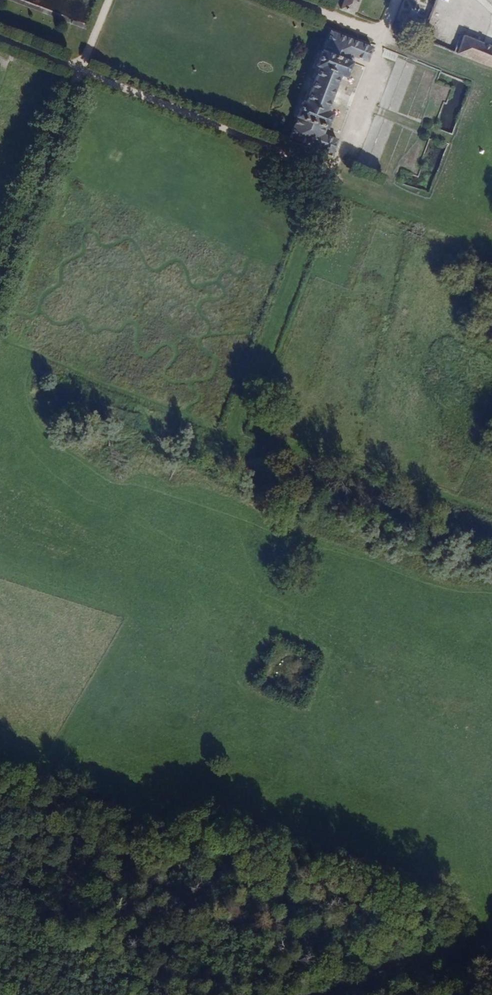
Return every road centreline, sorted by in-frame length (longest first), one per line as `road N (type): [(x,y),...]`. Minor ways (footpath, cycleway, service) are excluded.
road 1 (track): [(491,512),(243,433),(333,174)]
road 2 (track): [(0,806),(394,969),(479,994)]
road 3 (track): [(0,41),(333,174)]
road 4 (track): [(110,0),(0,283)]

